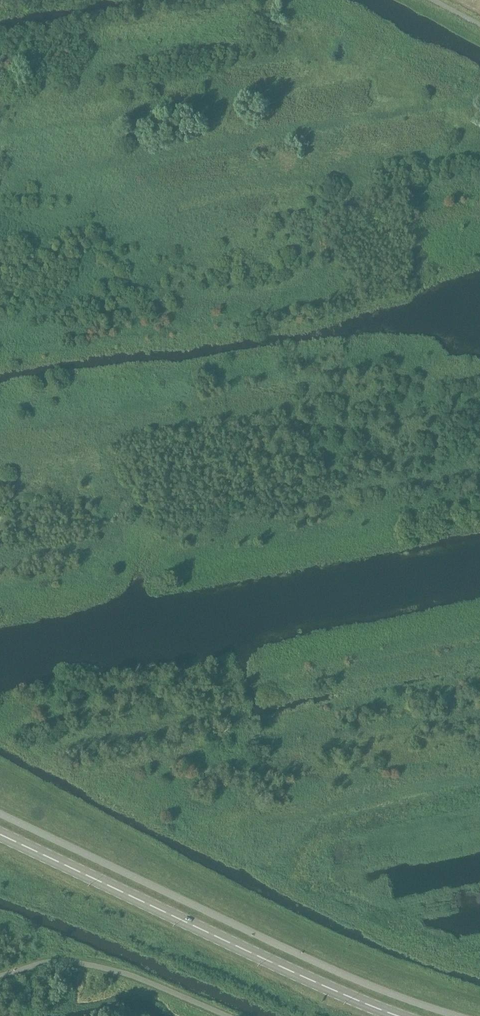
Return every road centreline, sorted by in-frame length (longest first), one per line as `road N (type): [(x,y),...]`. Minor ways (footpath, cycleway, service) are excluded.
road 1 (secondary): [(0,835),(395,1015)]

